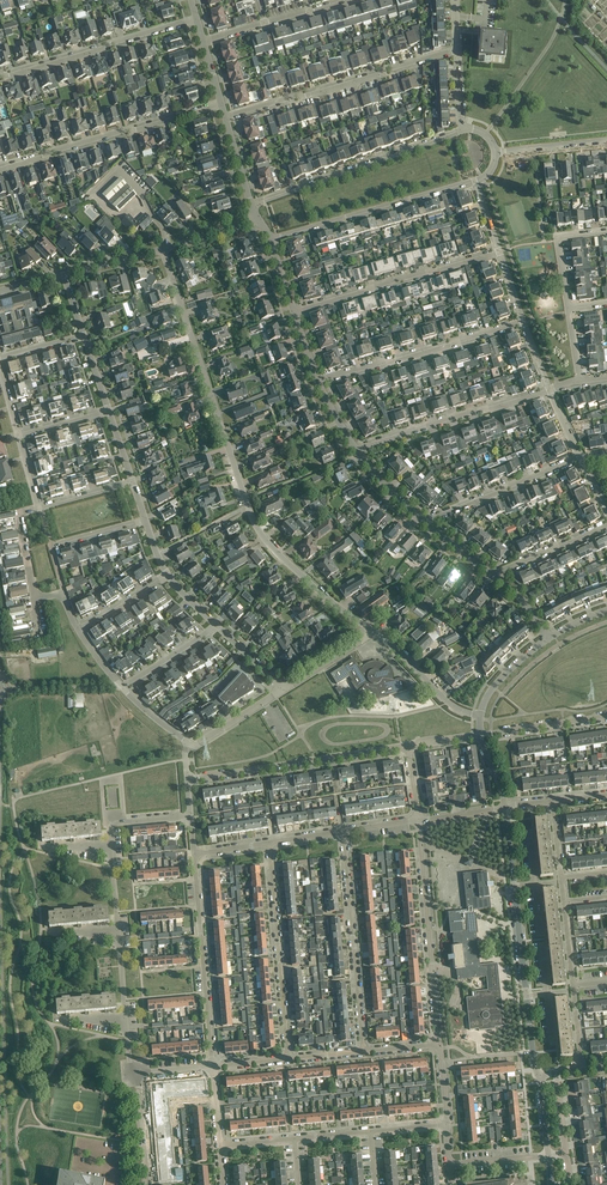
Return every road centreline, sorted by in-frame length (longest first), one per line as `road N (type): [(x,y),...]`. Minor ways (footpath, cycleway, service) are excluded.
road 1 (residential): [(371,631),(288,563),(253,521),(162,249)]
road 2 (residential): [(356,448),(546,392),(523,322)]
road 3 (residential): [(540,1075),(506,807)]
road 4 (residential): [(225,117),(458,50)]
road 5 (residential): [(0,170),(222,105)]
road 6 (residential): [(438,1044),(419,820)]
road 7 (unclassified): [(462,131),(251,206)]
road 8 (residential): [(188,781),(407,746)]
road 9 (residential): [(363,1051),(344,832)]
road 10 (residential): [(288,1059),(270,843)]
road 11 (residential): [(294,312),(500,252)]
road 12 (residential): [(318,381),(523,322)]
road 13 (unclassified): [(271,238),(475,180)]
road 14 (residential): [(213,1066),(195,855)]
road 15 (residential): [(0,75),(198,19)]
road 16 (residential): [(428,525),(581,459)]
road 17 (residential): [(480,715),(451,705),(371,631)]
road 18 (residential): [(481,736),(606,716)]
road 19 (residential): [(497,577),(606,526)]

